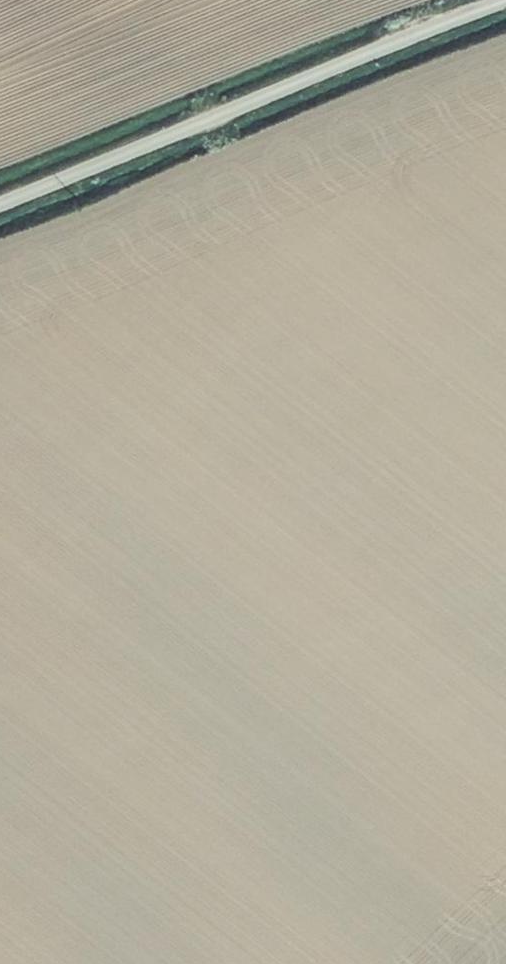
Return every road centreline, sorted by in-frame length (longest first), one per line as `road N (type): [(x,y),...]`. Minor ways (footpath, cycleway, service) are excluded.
road 1 (unclassified): [(0,203),(505,0)]

